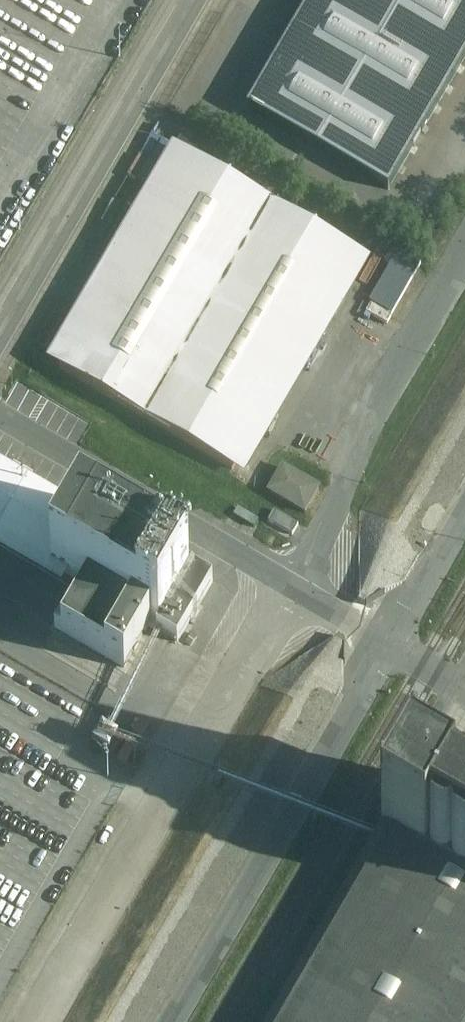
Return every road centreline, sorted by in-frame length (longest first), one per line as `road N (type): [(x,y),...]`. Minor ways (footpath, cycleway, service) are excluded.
road 1 (unclassified): [(51,1021),(296,590)]
road 2 (unclassified): [(0,334),(194,0)]
road 3 (unclassified): [(296,590),(357,449),(464,262)]
road 4 (unclassified): [(296,590),(0,417)]
road 5 (unclassified): [(464,688),(296,590)]

